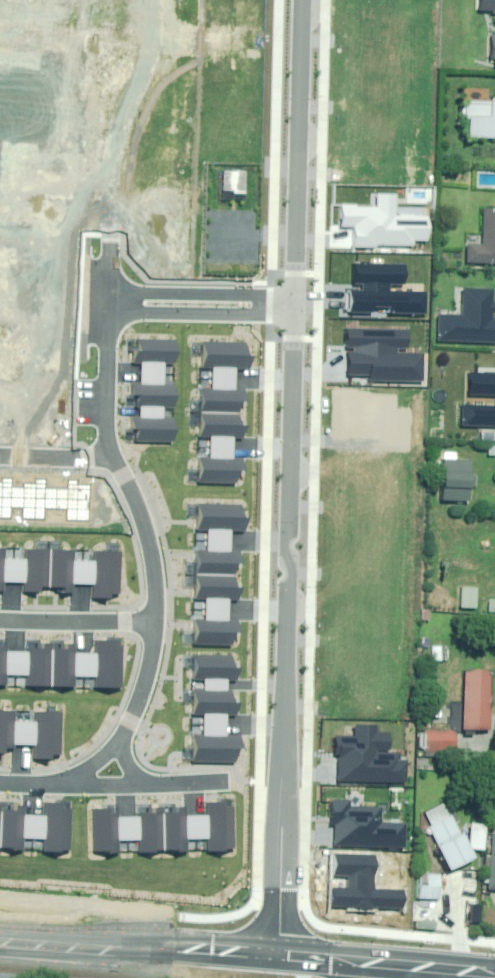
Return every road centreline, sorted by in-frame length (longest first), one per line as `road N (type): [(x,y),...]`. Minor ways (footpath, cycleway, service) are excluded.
road 1 (residential): [(297,326),(283,965)]
road 2 (residential): [(107,291),(115,132),(147,49),(153,0)]
road 3 (residential): [(305,0),(298,297)]
road 4 (secondary): [(283,965),(0,942)]
road 5 (residential): [(107,291),(298,297)]
road 6 (residential): [(297,326),(106,320)]
road 7 (secondary): [(473,977),(283,965)]
road 8 (residential): [(154,624),(145,524),(110,457)]
road 9 (residential): [(154,624),(0,620)]
road 10 (residential): [(110,457),(106,320)]
road 11 (residential): [(119,749),(144,686),(154,624)]

